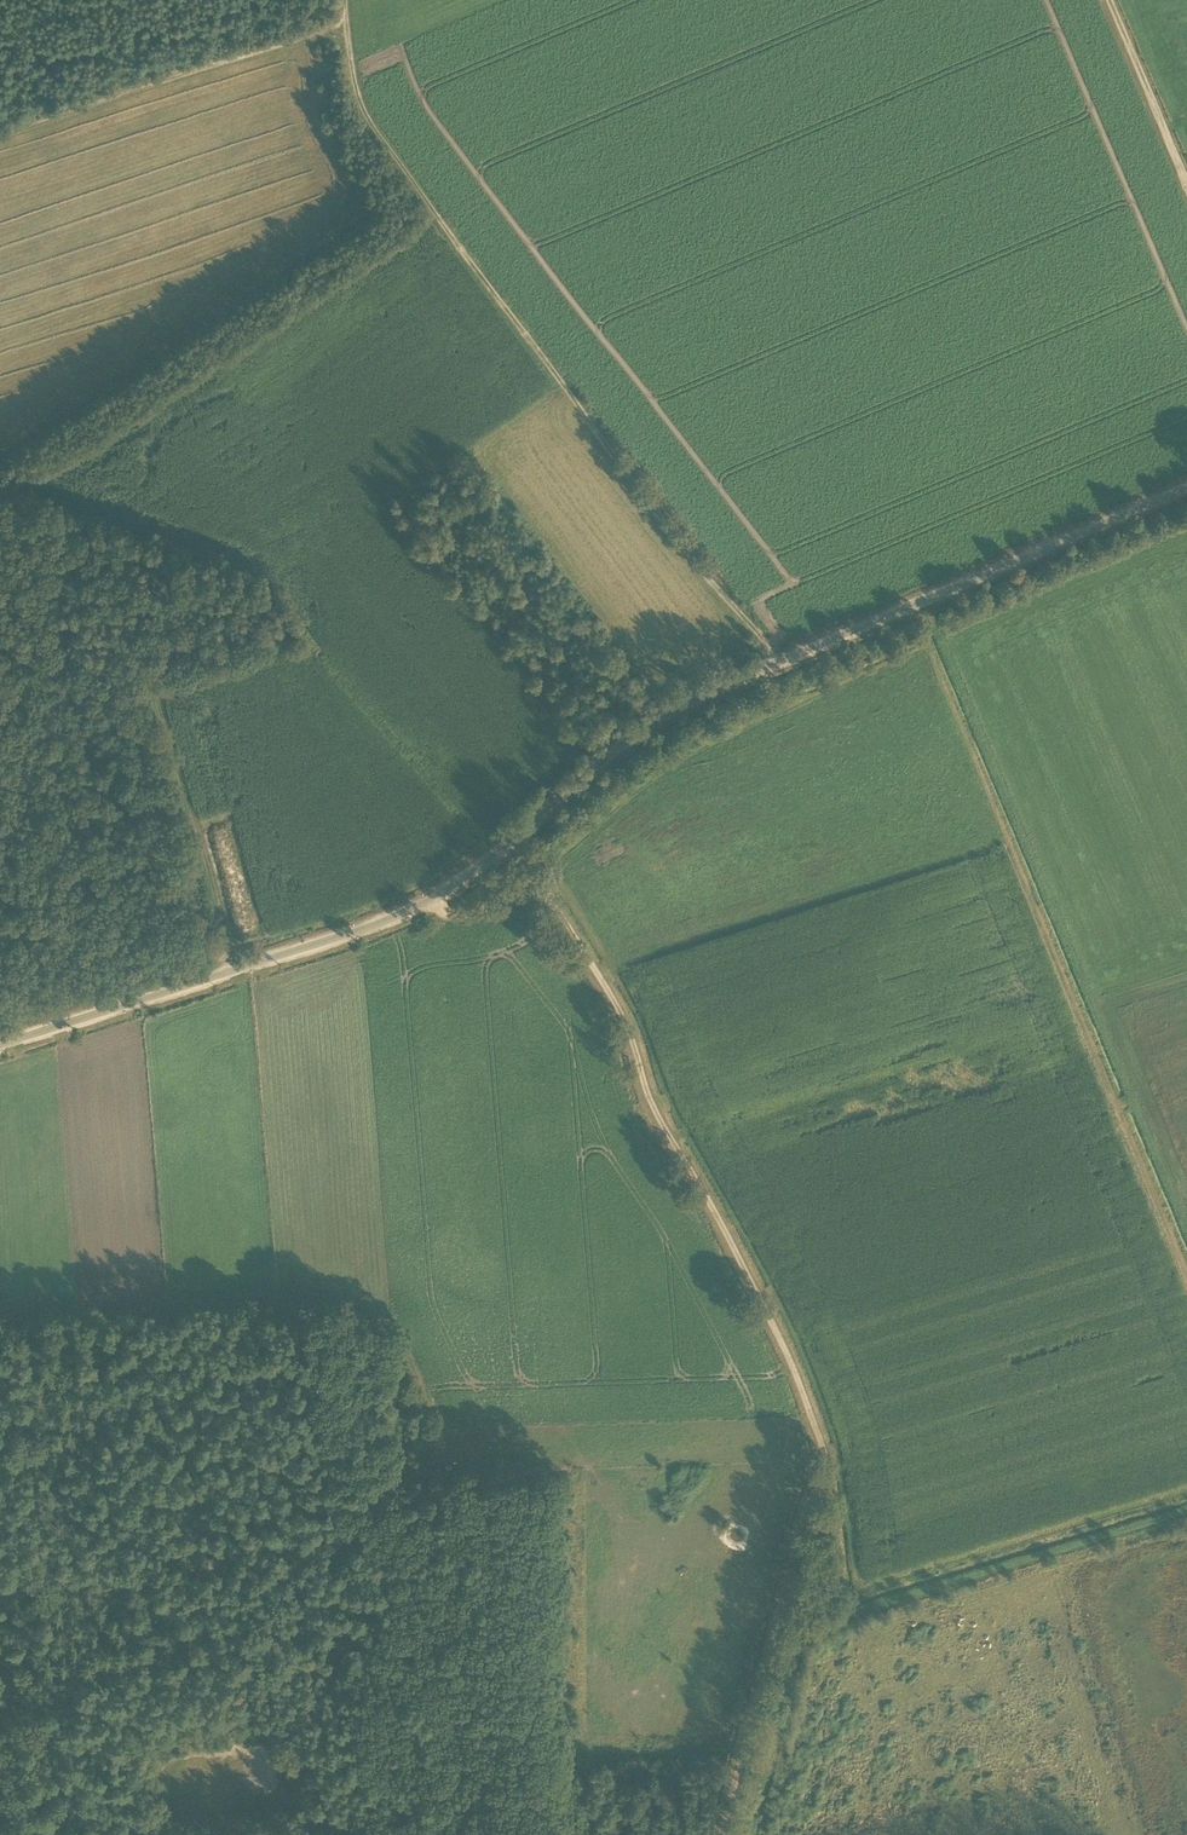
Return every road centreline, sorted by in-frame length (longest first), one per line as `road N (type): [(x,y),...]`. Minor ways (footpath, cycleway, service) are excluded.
road 1 (unclassified): [(0,1042),(435,897),(675,714),(1186,492)]
road 2 (track): [(435,897),(441,912),(469,914),(525,893),(551,904),(628,1019),(648,1084),(798,1370),(828,1449),(727,1834)]
road 3 (track): [(778,666),(408,177),(362,105),(346,23)]
road 4 (track): [(0,1328),(329,1312),(394,1330),(443,1436)]
road 5 (track): [(346,23),(0,131)]
road 6 (track): [(1108,0),(1186,185)]

